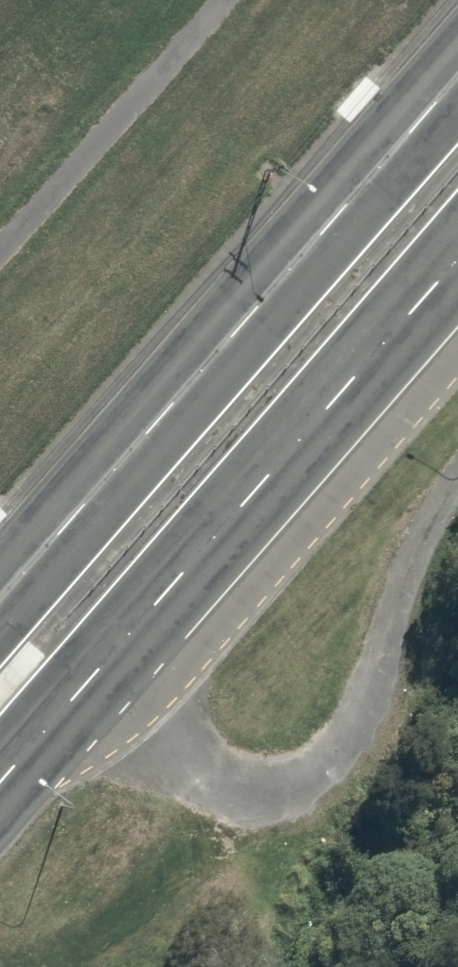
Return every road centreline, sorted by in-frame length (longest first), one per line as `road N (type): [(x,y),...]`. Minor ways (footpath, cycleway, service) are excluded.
road 1 (secondary): [(0,601),(457,81)]
road 2 (secondary): [(457,284),(0,788)]

